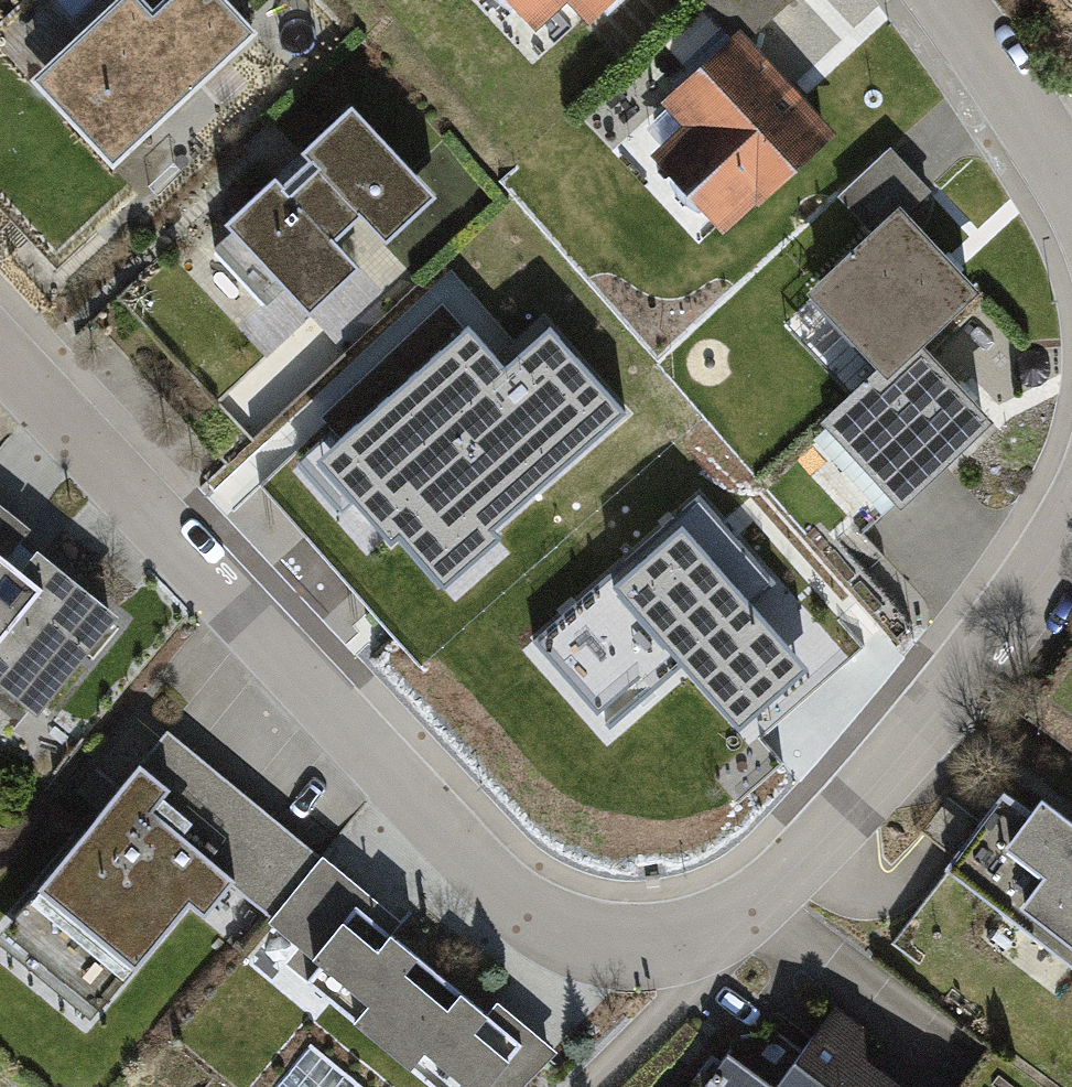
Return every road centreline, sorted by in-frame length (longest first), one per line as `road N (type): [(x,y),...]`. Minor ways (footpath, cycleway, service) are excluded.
road 1 (residential): [(0,352),(504,894),(589,943),(675,947),(766,896),(878,781),(1015,612),(1071,519)]
road 2 (residential): [(1071,194),(1033,125),(942,0)]
road 3 (track): [(675,947),(678,997),(590,1086)]

